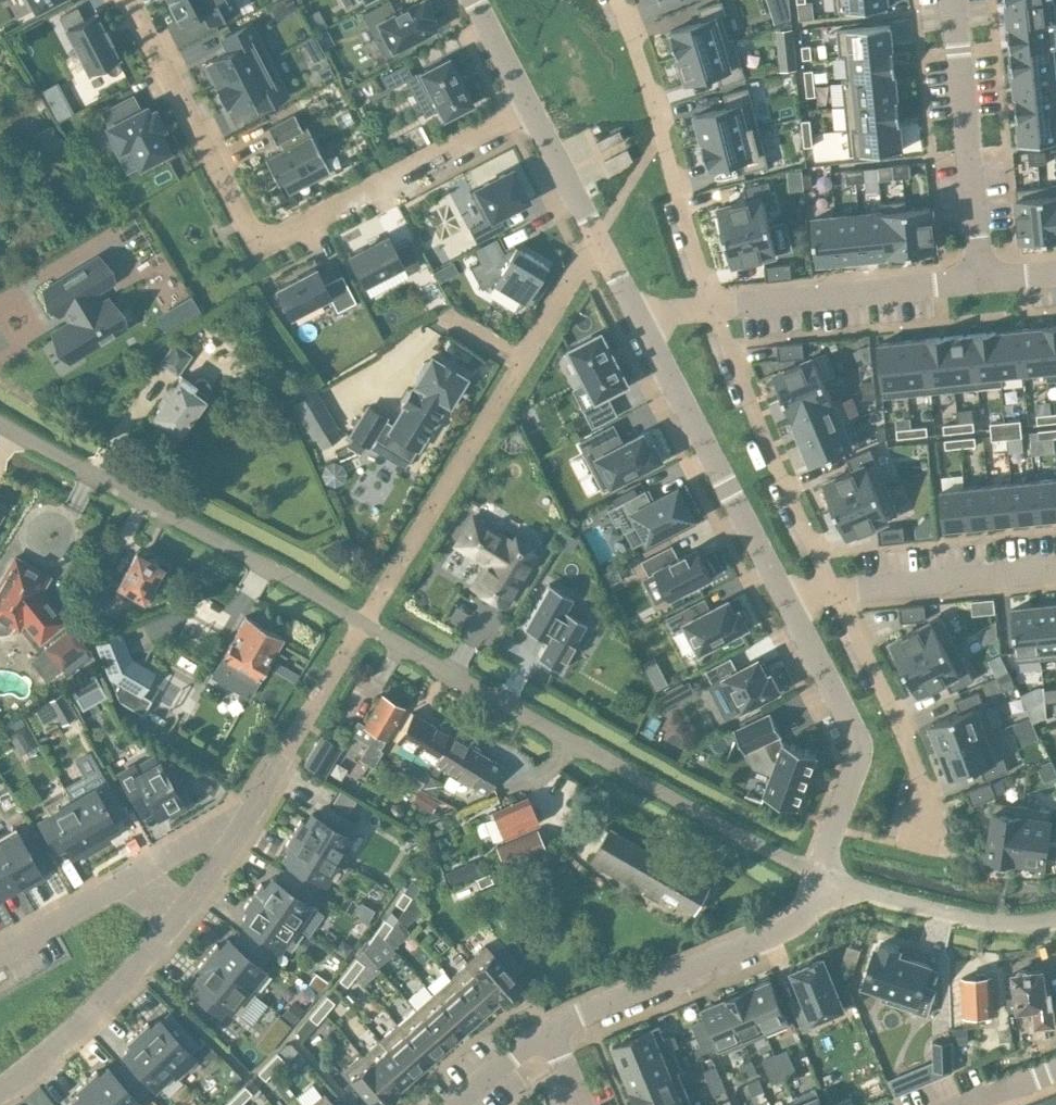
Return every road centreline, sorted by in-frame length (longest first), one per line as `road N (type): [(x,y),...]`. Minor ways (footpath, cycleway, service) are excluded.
road 1 (residential): [(128,0),(257,245),(532,111)]
road 2 (unclassified): [(821,874),(689,812),(362,622)]
road 3 (residential): [(600,236),(362,622)]
road 4 (unclassified): [(362,622),(0,426)]
road 5 (residential): [(711,306),(617,0)]
road 6 (residential): [(553,1027),(805,915),(821,874)]
road 7 (residential): [(643,319),(783,598)]
road 8 (residential): [(835,591),(711,306)]
road 9 (residential): [(783,598),(861,751),(821,874)]
road 10 (residential): [(953,0),(981,281)]
road 11 (residential): [(981,281),(711,306)]
road 12 (residential): [(926,832),(931,799),(835,591)]
road 13 (residential): [(0,1087),(58,1047),(181,910)]
road 14 (residential): [(236,831),(362,622)]
road 15 (unclassified): [(1055,918),(1040,923),(921,906),(821,874)]
road 16 (residential): [(1055,568),(835,591)]
road 17 (residential): [(138,875),(0,953)]
road 18 (residential): [(532,111),(600,236)]
road 19 (residential): [(453,1104),(553,1027)]
road 20 (residential): [(474,0),(532,111)]

